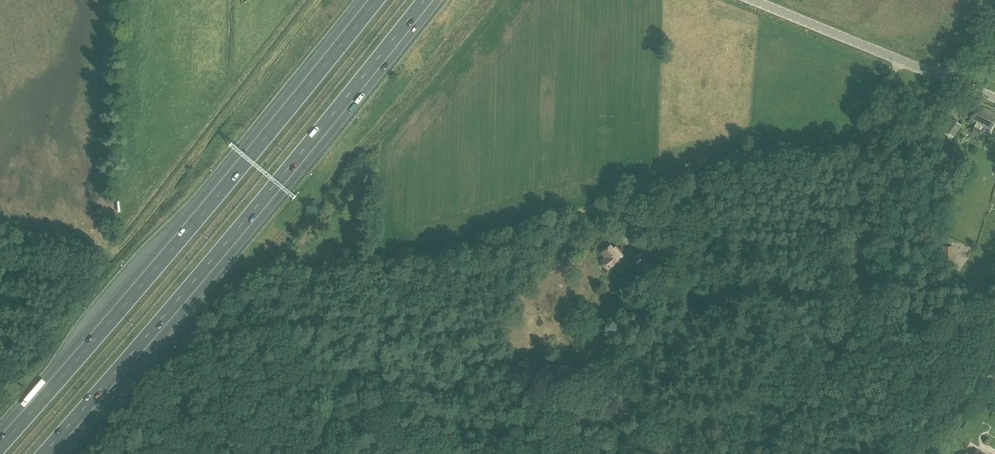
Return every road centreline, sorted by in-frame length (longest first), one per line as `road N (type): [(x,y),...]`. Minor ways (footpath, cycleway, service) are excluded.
road 1 (motorway): [(42,453),(294,169),(425,0)]
road 2 (motorway): [(373,0),(0,441)]
road 3 (unclassified): [(994,98),(754,0)]
road 4 (unclassified): [(918,453),(994,327)]

